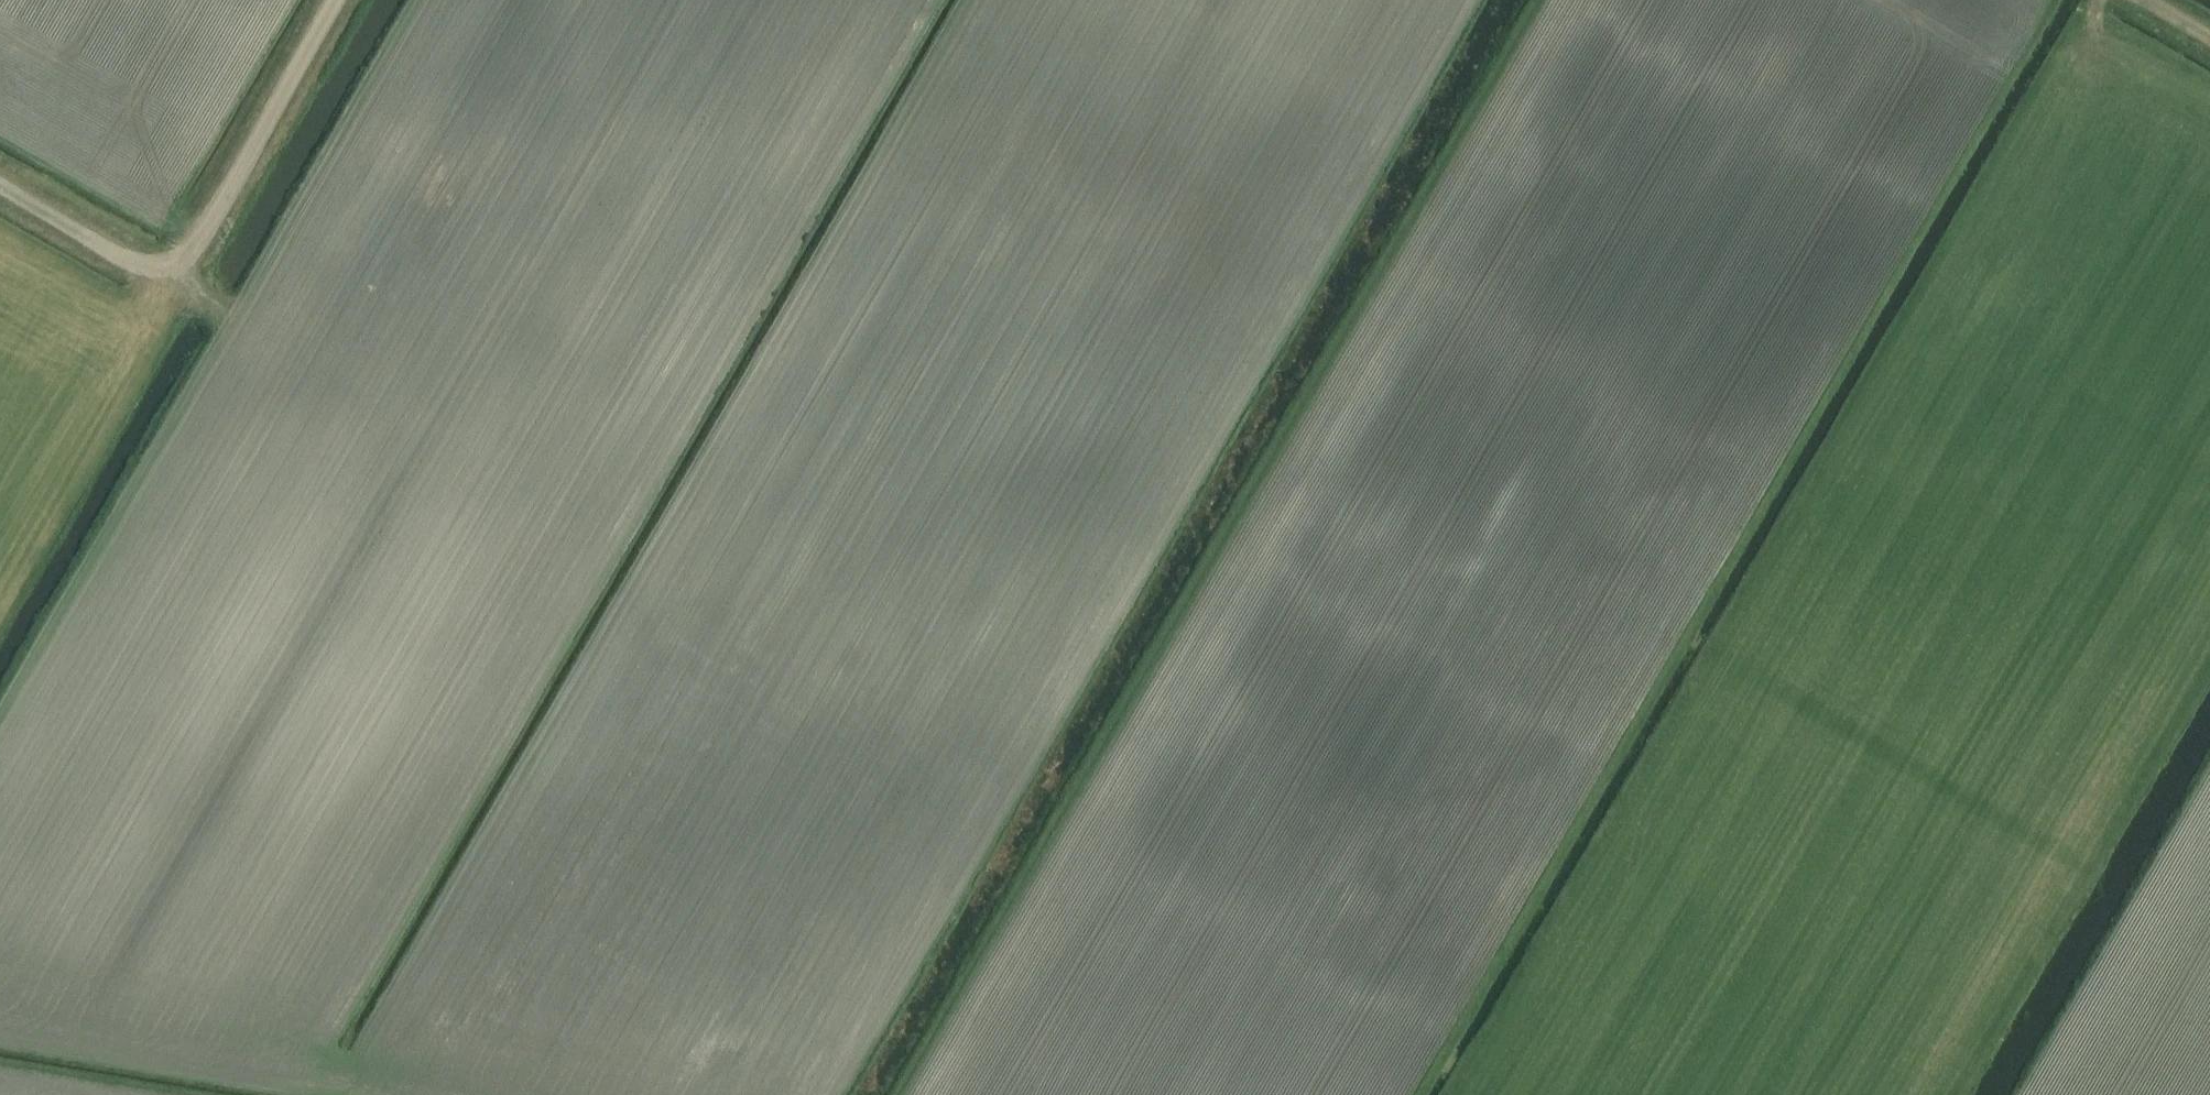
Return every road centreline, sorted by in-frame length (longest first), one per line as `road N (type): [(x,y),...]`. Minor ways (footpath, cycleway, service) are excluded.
road 1 (track): [(339,0),(199,239),(178,259),(146,266),(112,254),(0,189)]

